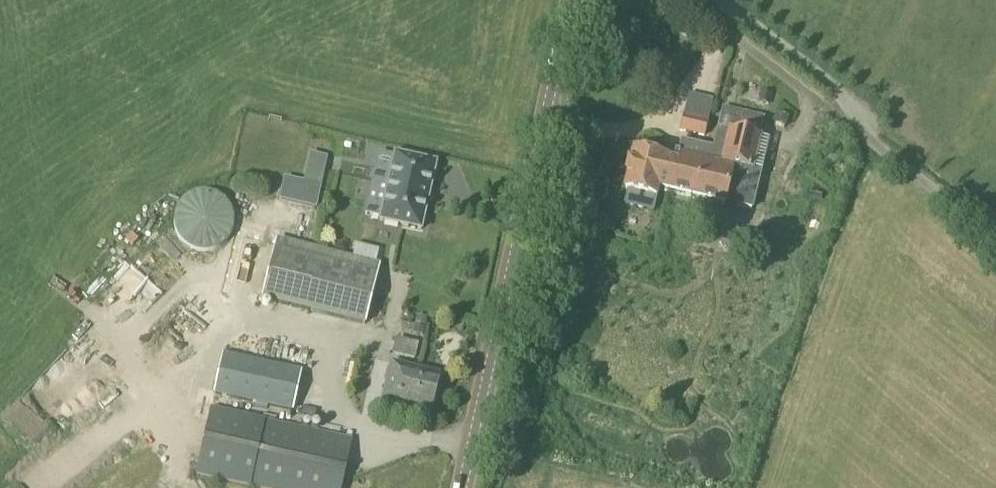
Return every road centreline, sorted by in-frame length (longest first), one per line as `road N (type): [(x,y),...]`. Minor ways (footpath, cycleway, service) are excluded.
road 1 (tertiary): [(467,487),(578,0)]
road 2 (unclassified): [(995,241),(686,0)]

